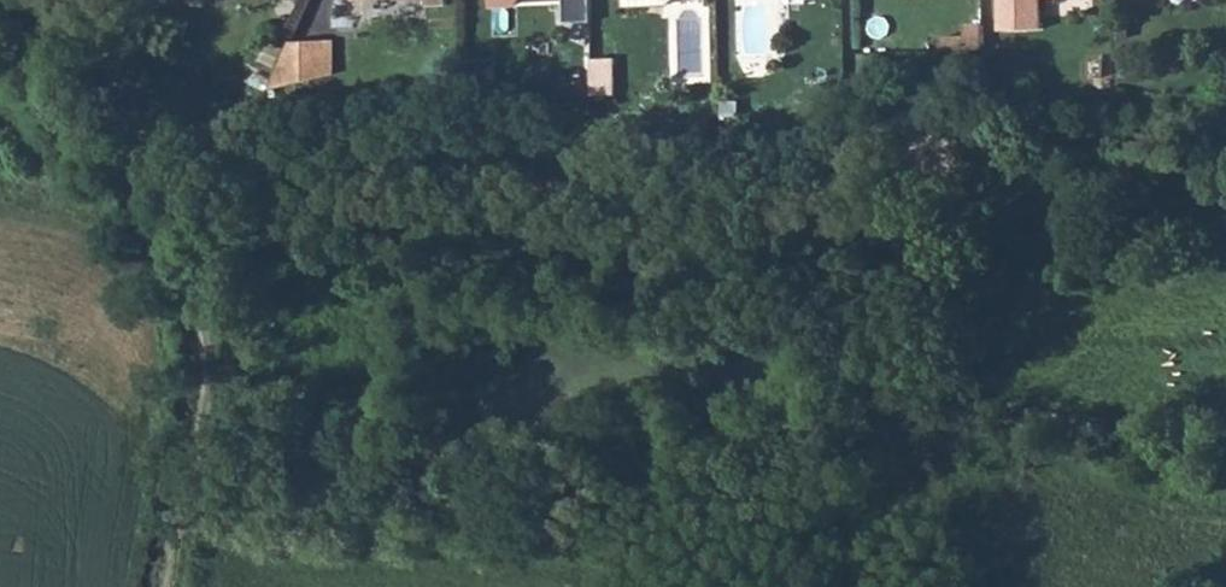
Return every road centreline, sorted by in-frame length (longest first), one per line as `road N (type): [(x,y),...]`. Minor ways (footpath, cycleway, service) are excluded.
road 1 (track): [(149,121),(163,143),(220,352),(170,586)]
road 2 (track): [(79,0),(149,121)]

